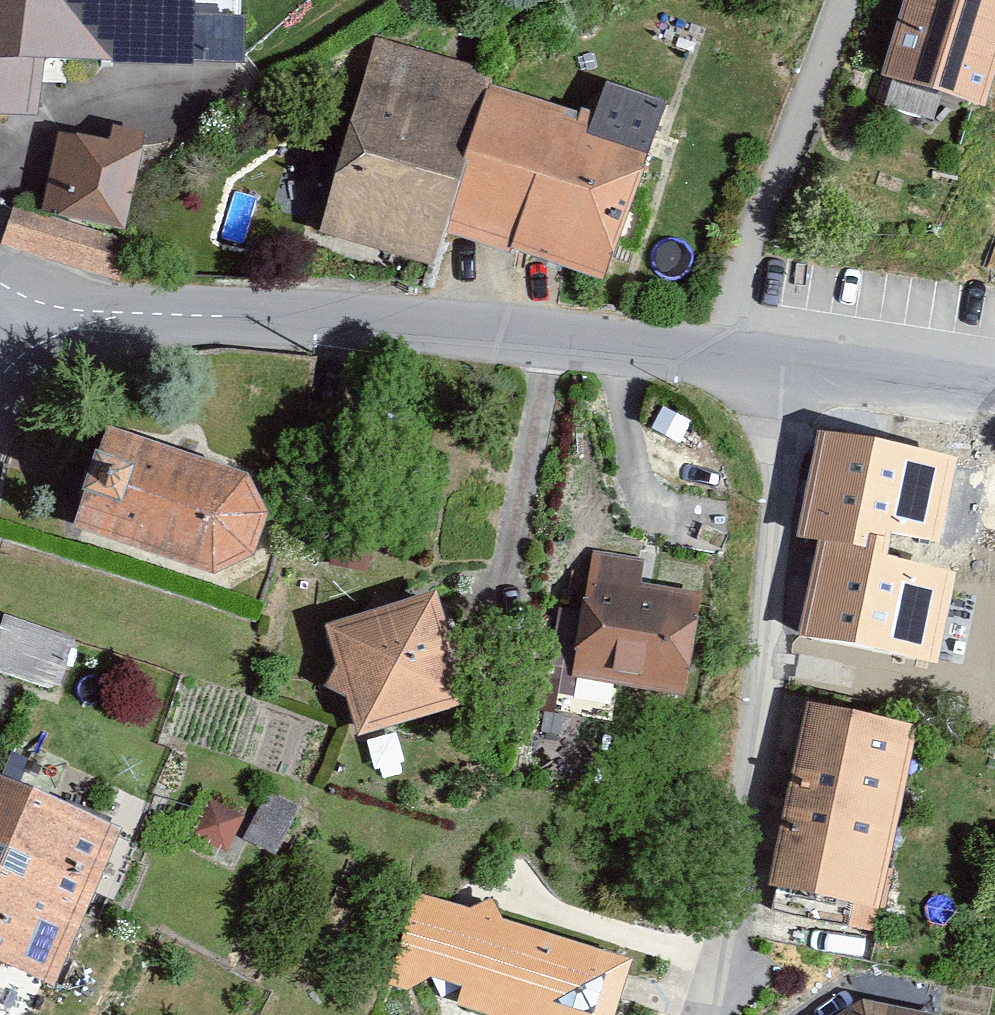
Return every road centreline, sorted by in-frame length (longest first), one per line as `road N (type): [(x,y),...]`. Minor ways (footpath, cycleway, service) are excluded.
road 1 (tertiary): [(19,311),(396,323),(754,366)]
road 2 (residential): [(754,366),(787,489),(759,780),(716,1014)]
road 3 (residential): [(884,0),(754,366)]
road 4 (tertiary): [(754,366),(994,400)]

